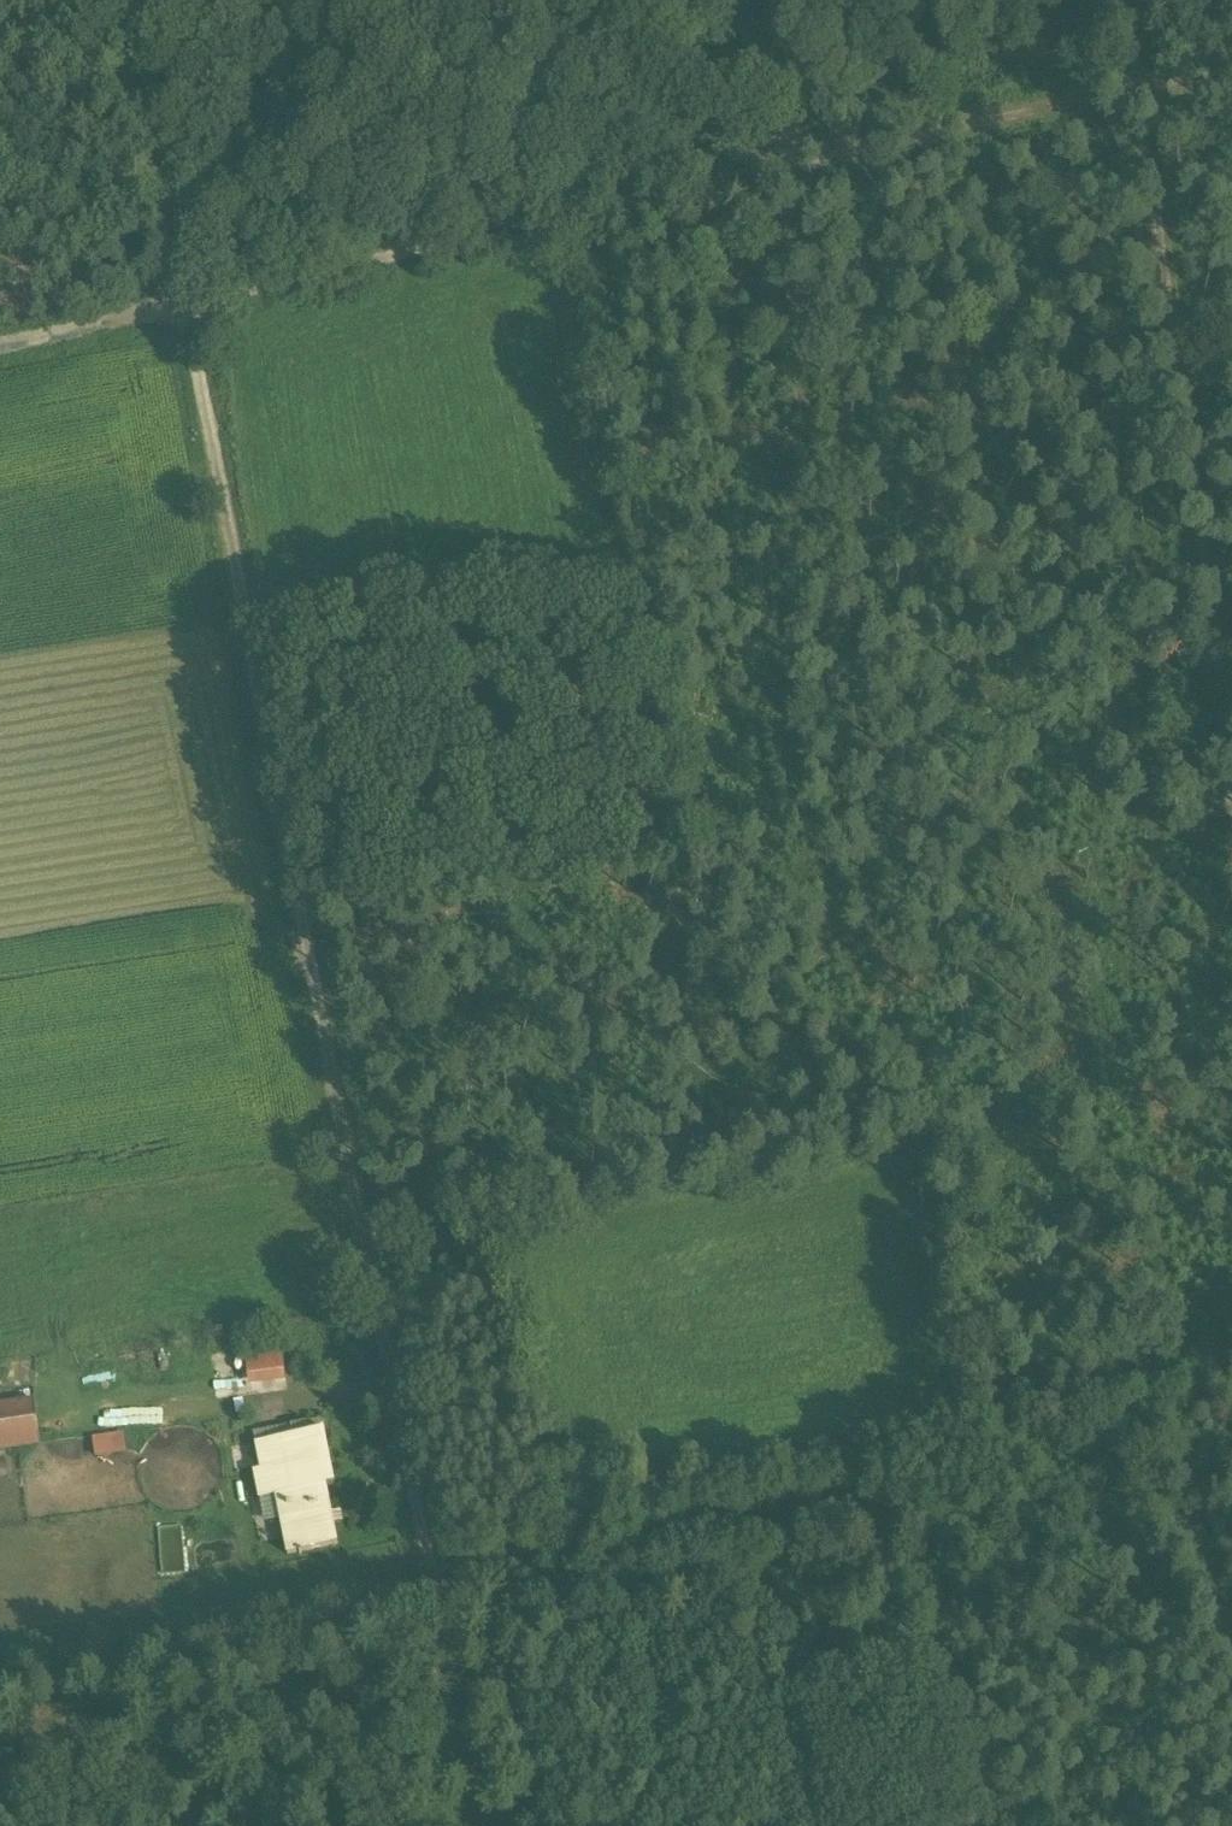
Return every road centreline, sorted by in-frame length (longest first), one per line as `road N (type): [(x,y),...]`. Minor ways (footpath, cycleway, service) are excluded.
road 1 (track): [(179,306),(477,1825)]
road 2 (track): [(1231,80),(1150,84),(179,306)]
road 3 (track): [(1138,0),(1187,468),(1231,763)]
road 4 (track): [(391,1387),(257,1405),(76,1395)]
road 5 (track): [(126,0),(148,209),(179,306)]
road 6 (track): [(179,306),(0,344)]
road 7 (track): [(369,1273),(514,1244)]

